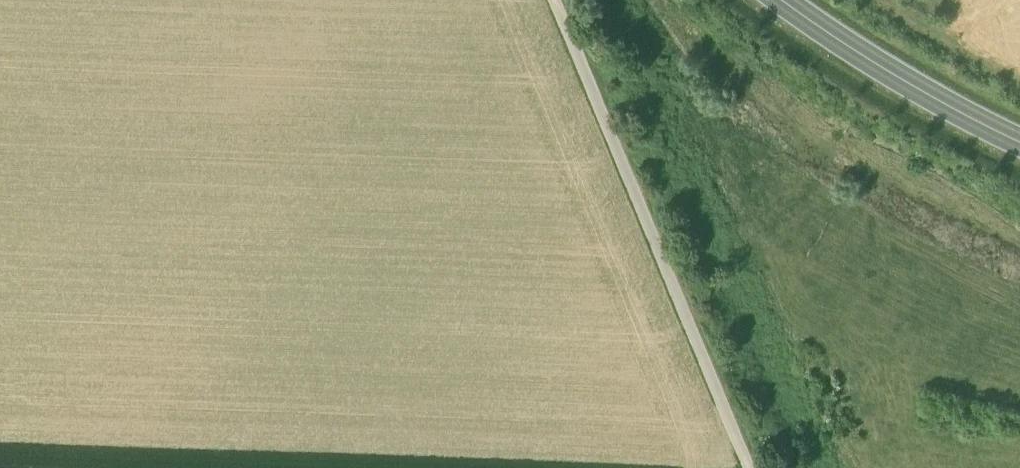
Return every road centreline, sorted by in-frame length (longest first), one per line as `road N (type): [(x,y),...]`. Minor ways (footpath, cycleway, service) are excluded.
road 1 (track): [(747,467),(550,0)]
road 2 (secondary): [(1019,141),(780,0)]

